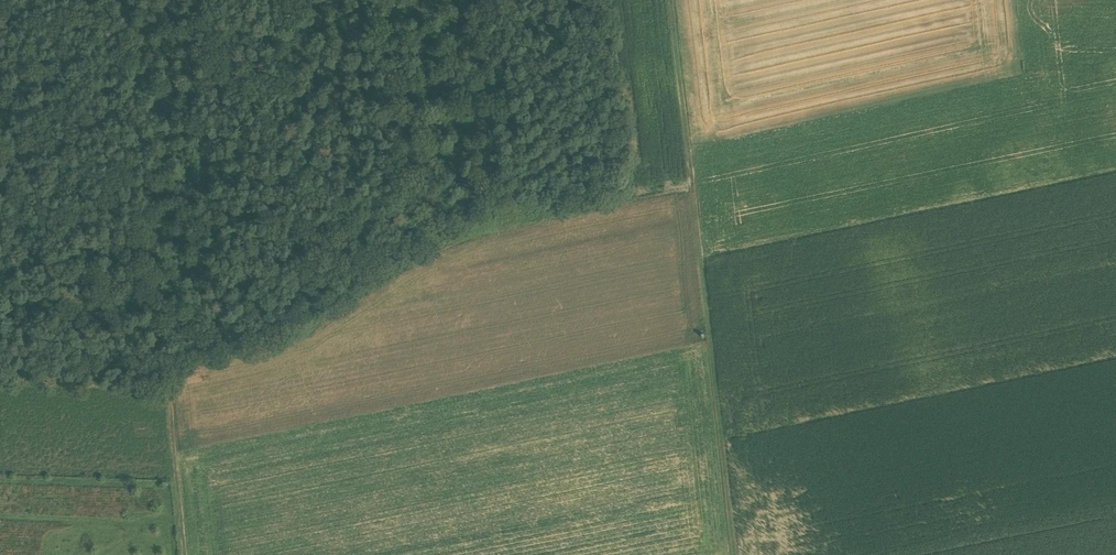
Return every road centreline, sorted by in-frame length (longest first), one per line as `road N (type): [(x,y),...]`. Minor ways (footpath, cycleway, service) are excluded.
road 1 (track): [(735,554),(672,0)]
road 2 (track): [(185,554),(123,0)]

